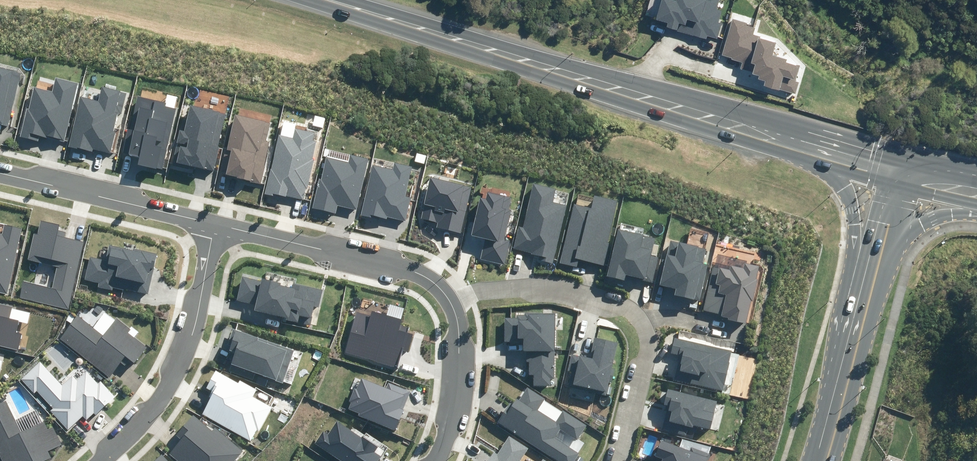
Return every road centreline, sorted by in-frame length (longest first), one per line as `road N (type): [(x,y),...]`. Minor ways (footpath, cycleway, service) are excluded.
road 1 (secondary): [(746,125),(329,0)]
road 2 (residential): [(95,460),(172,380),(214,222)]
road 3 (residential): [(214,222),(417,271),(450,298)]
road 4 (secondary): [(859,308),(845,187),(746,125)]
road 5 (residential): [(0,170),(214,222)]
road 6 (residential): [(636,315),(548,282),(450,298)]
road 7 (residential): [(450,298),(459,347),(453,415),(434,460)]
road 8 (secondary): [(976,215),(920,224),(859,308)]
road 9 (secondary): [(815,460),(859,308)]
road 10 (secondary): [(893,167),(746,125)]
road 11 (residential): [(617,460),(644,349),(636,315)]
road 12 (secondary): [(859,308),(893,167)]

